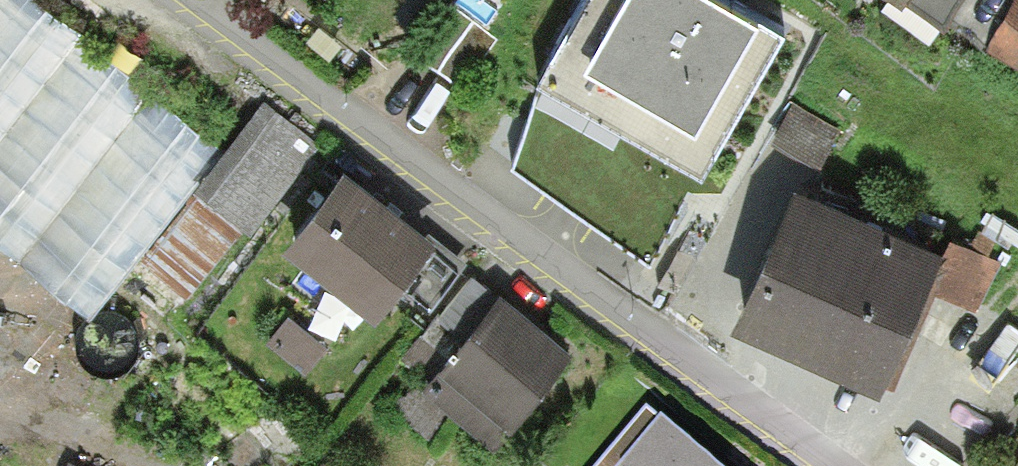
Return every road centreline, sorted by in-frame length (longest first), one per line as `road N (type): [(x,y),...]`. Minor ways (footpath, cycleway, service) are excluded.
road 1 (residential): [(848,465),(207,0)]

